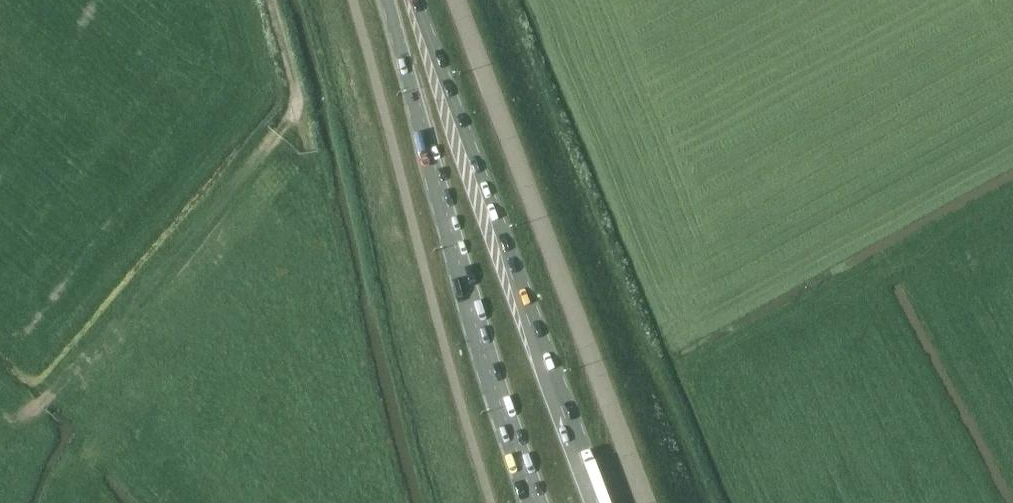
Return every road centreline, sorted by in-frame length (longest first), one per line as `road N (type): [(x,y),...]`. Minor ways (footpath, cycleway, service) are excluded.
road 1 (track): [(703,502),(503,0)]
road 2 (unclassified): [(456,0),(645,502)]
road 3 (primary): [(599,502),(412,0)]
road 4 (primary): [(386,0),(472,314),(536,502)]
road 5 (track): [(39,404),(295,101),(271,0)]

